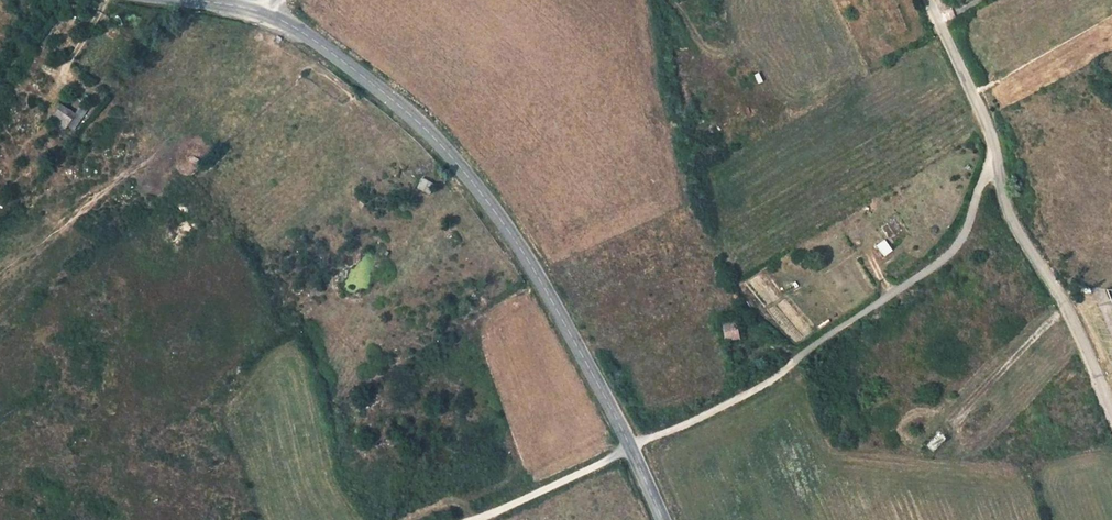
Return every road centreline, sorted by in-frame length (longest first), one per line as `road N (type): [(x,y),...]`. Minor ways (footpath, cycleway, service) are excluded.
road 1 (tertiary): [(271,14),(423,127),(487,199),(556,304),(662,519)]
road 2 (track): [(995,160),(963,229),(935,262),(765,383),(631,450)]
road 3 (unclassified): [(928,0),(992,135),(1006,211),(1068,313),(1111,411)]
road 4 (track): [(472,519),(631,450)]

